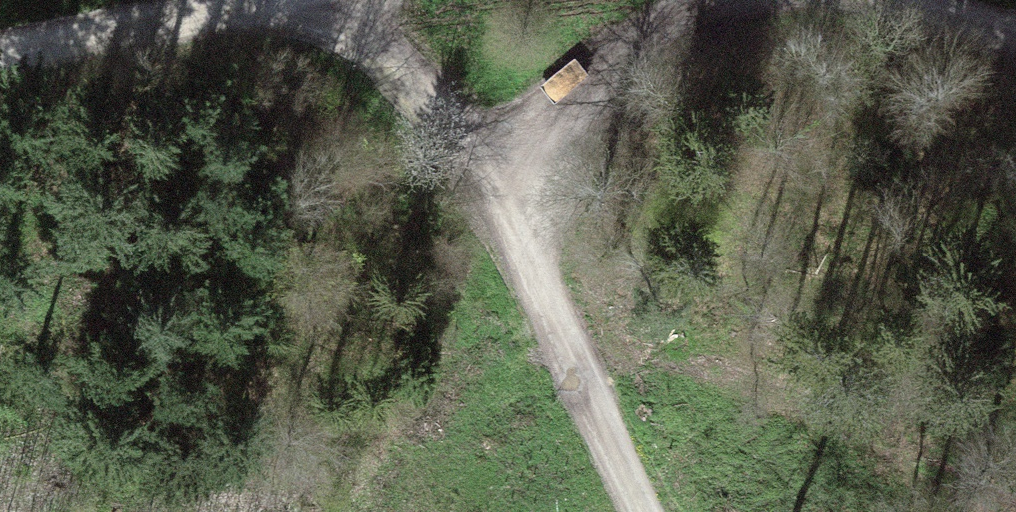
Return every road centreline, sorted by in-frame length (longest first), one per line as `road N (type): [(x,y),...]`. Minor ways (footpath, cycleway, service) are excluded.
road 1 (track): [(721,0),(645,59),(592,122),(555,191),(540,271),(633,511)]
road 2 (track): [(540,271),(474,163),(337,0)]
road 3 (unclassified): [(252,0),(0,48)]
road 4 (unclassified): [(1015,35),(854,0)]

